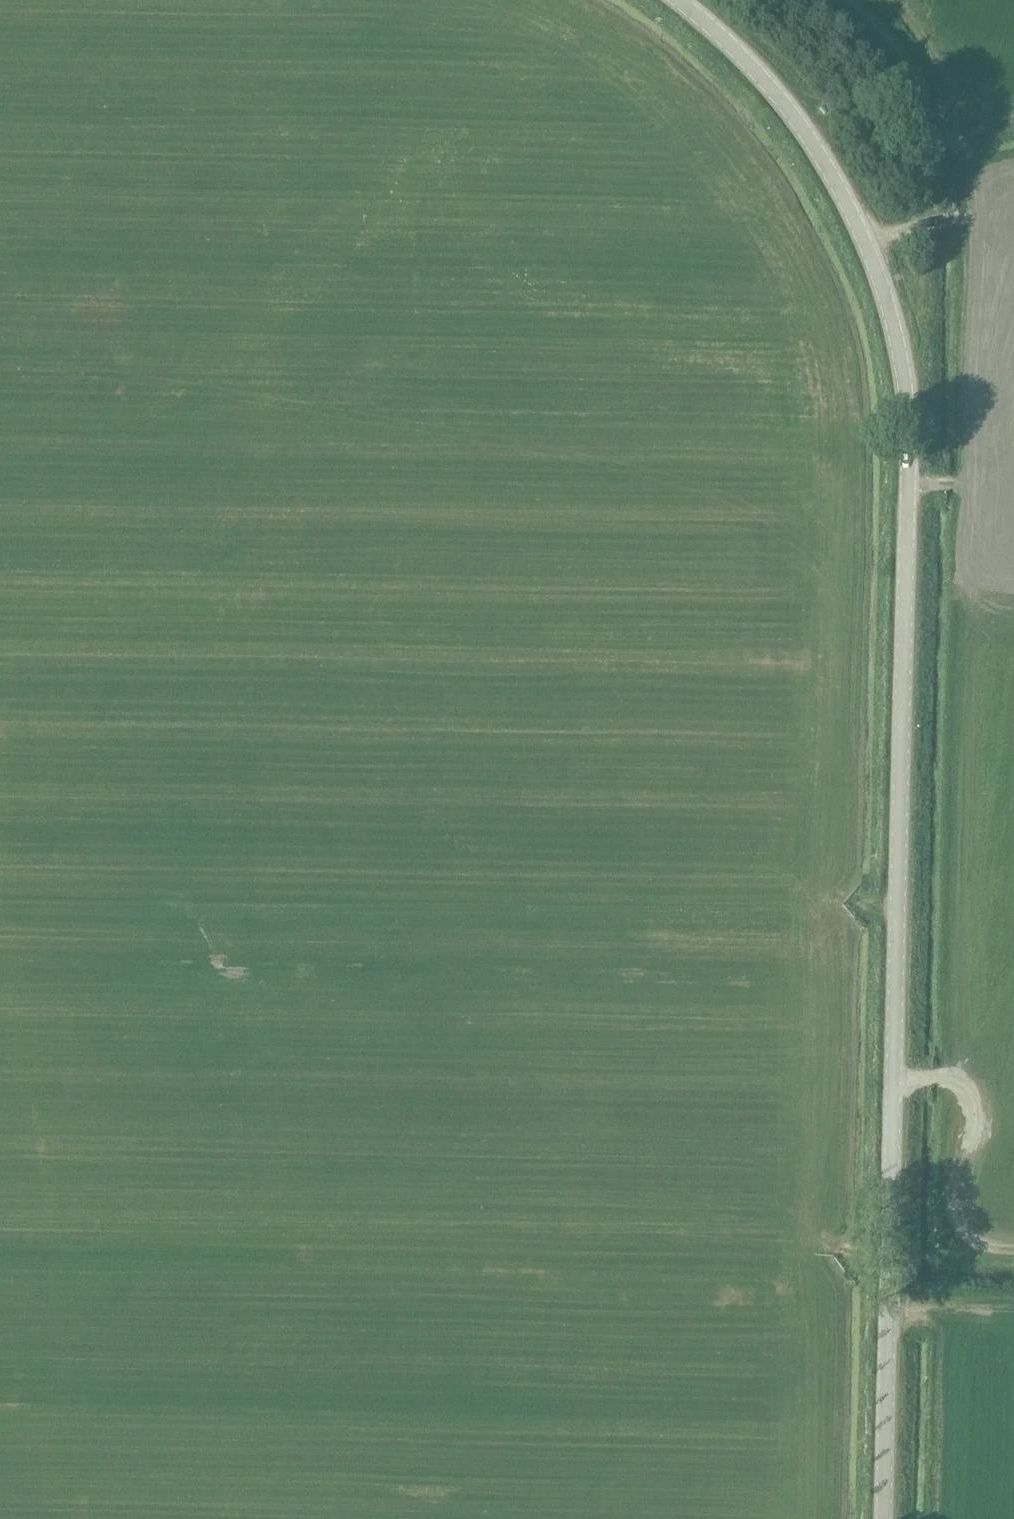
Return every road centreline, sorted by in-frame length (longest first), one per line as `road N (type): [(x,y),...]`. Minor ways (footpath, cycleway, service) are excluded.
road 1 (tertiary): [(883,1518),(904,379),(876,275),(829,171),(761,80),(676,0)]

